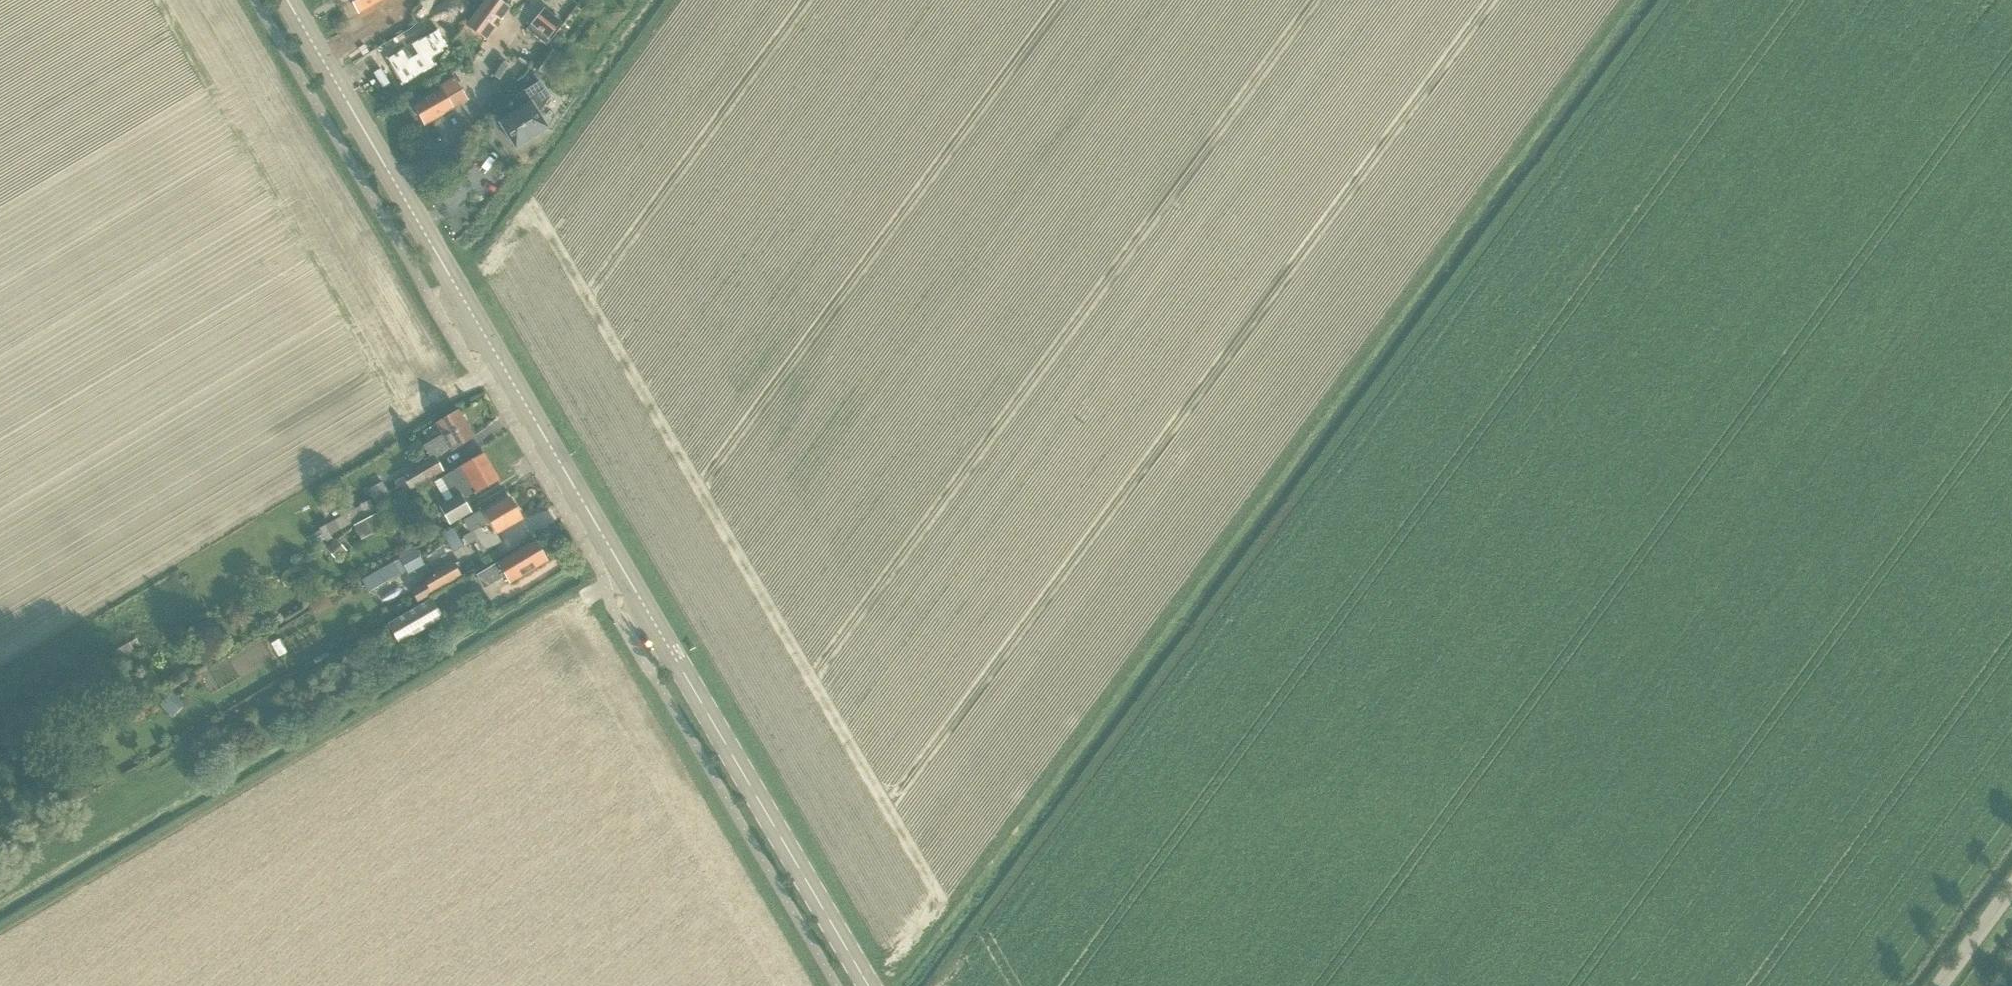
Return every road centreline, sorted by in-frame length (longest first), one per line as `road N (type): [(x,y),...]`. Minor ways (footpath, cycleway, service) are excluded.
road 1 (tertiary): [(869,985),(289,0)]

